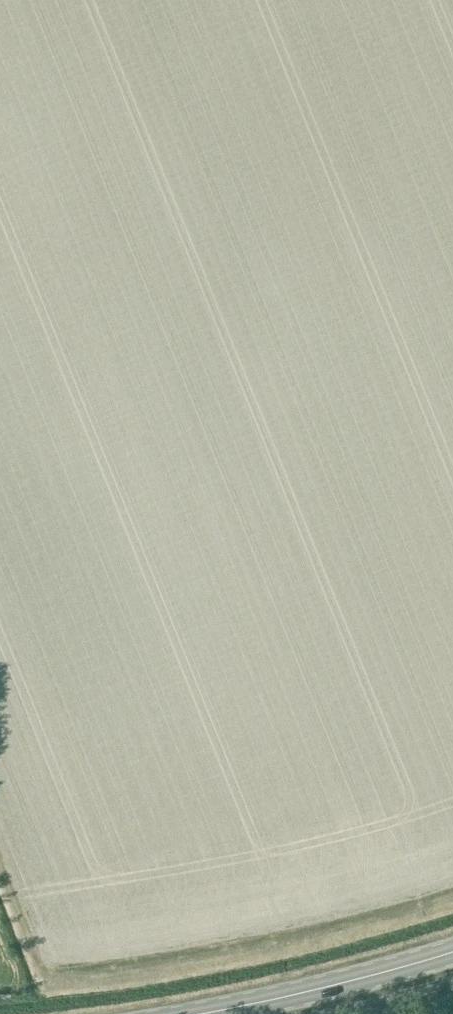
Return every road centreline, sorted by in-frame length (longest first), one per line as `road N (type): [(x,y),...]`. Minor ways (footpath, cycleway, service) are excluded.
road 1 (primary): [(452,954),(194,1013)]

